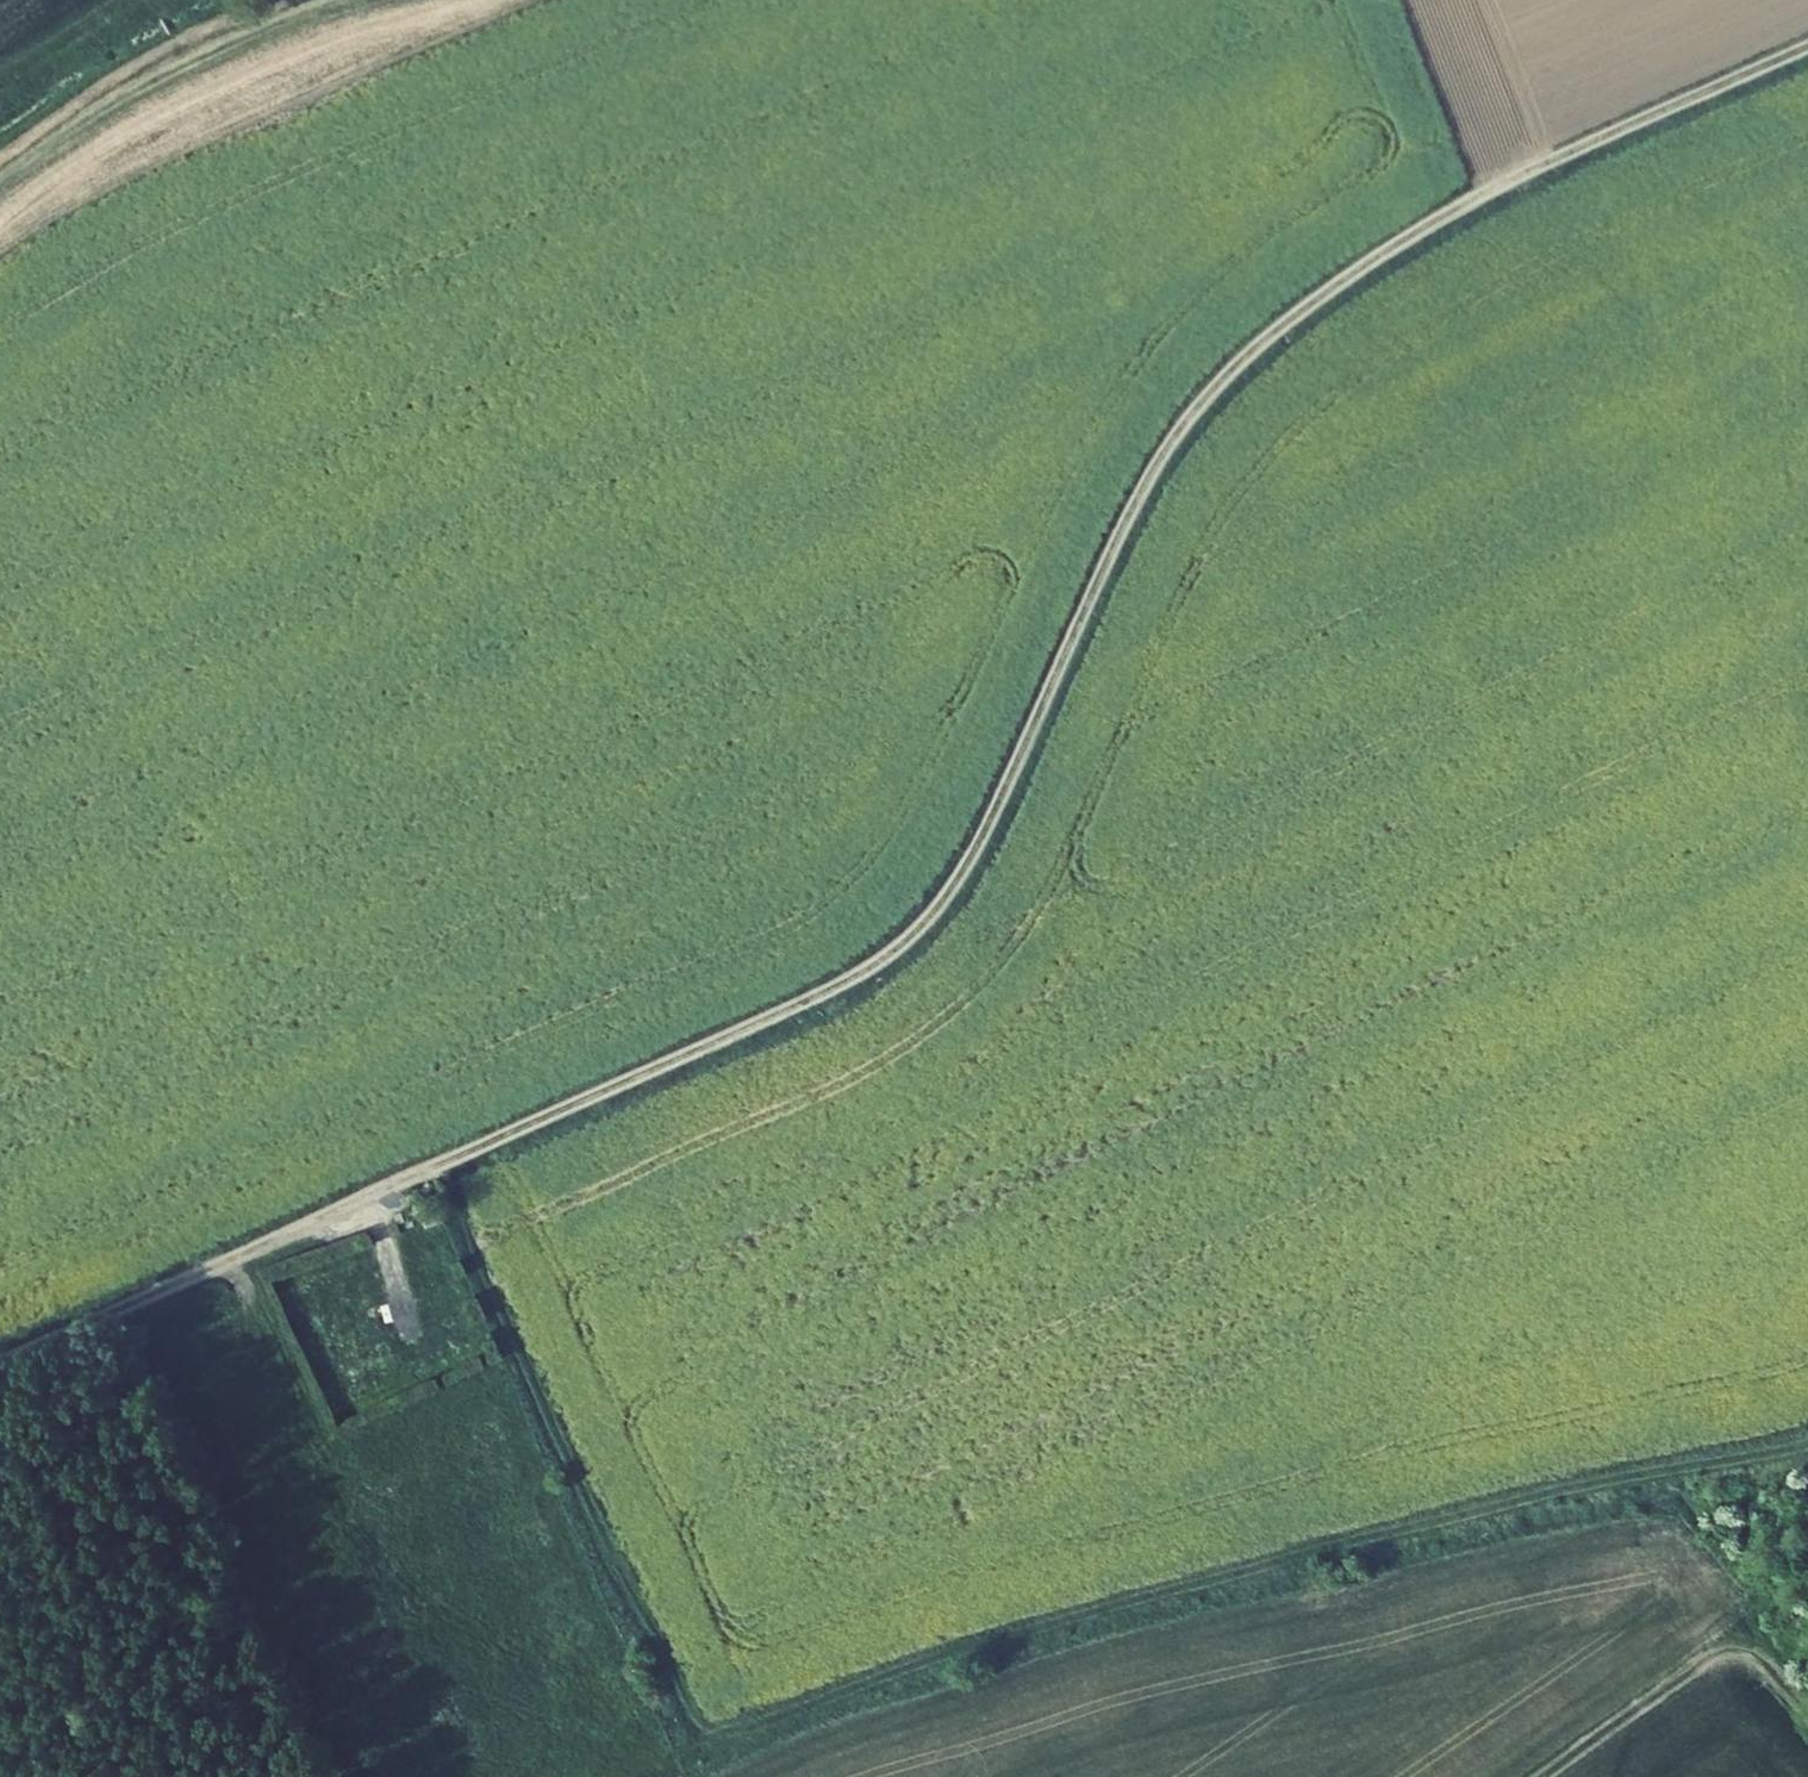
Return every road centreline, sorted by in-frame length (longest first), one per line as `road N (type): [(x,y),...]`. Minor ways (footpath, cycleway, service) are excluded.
road 1 (track): [(0,1371),(868,979),(930,904),(1149,457),(1227,361),(1396,240),(1586,140),(1807,44)]
road 2 (track): [(1541,1776),(1696,1671),(1729,1658),(1761,1666),(1807,1711)]

